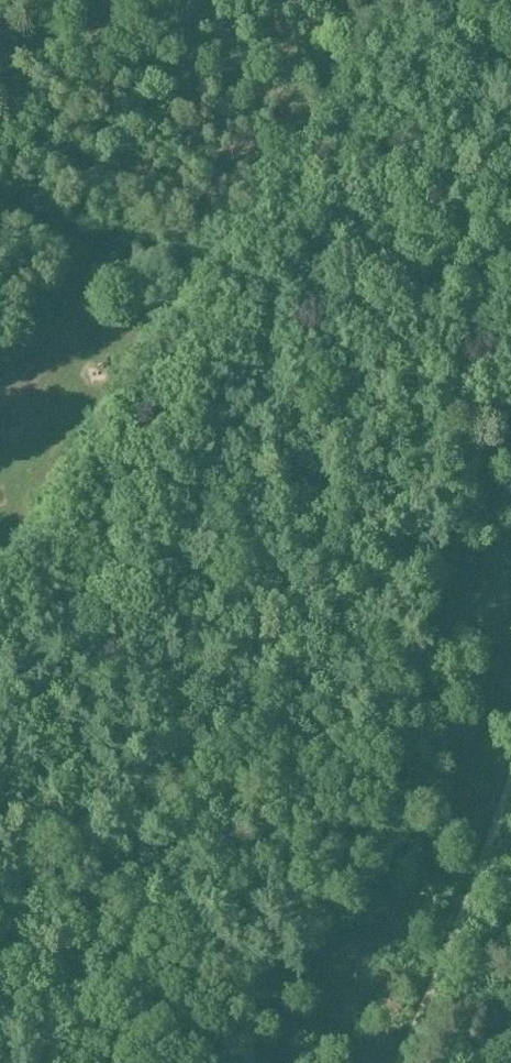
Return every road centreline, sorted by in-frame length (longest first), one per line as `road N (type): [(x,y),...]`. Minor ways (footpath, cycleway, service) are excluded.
road 1 (track): [(0,824),(28,794),(112,653),(182,411),(251,293)]
road 2 (track): [(251,293),(449,0)]

